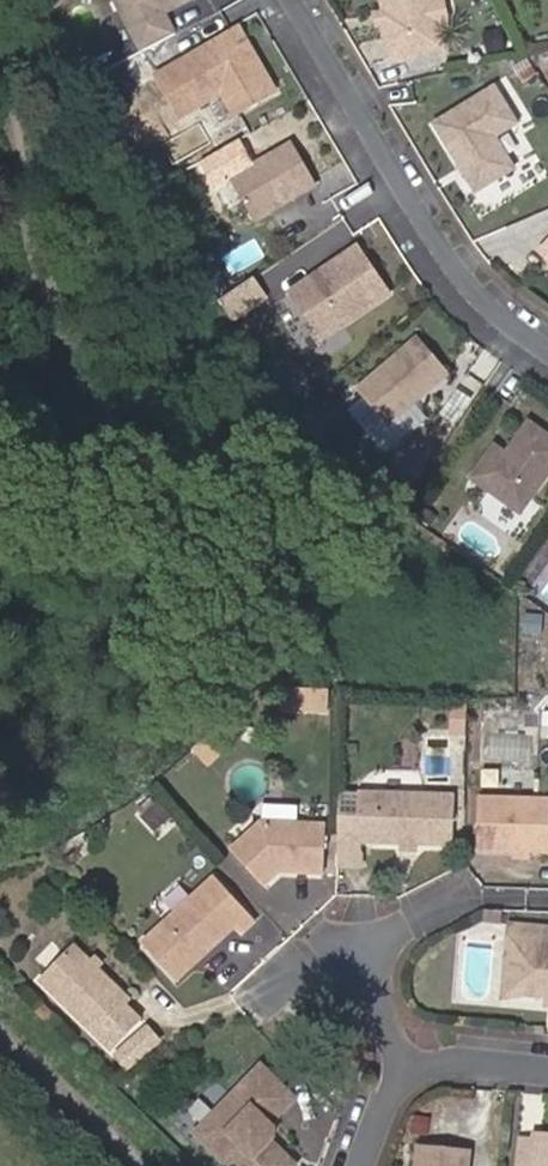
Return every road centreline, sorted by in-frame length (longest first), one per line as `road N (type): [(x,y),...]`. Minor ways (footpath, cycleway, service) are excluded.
road 1 (residential): [(292,0),(456,272),(547,351)]
road 2 (residential): [(547,1069),(455,1061),(400,1067)]
road 3 (residential): [(400,1067),(360,950)]

